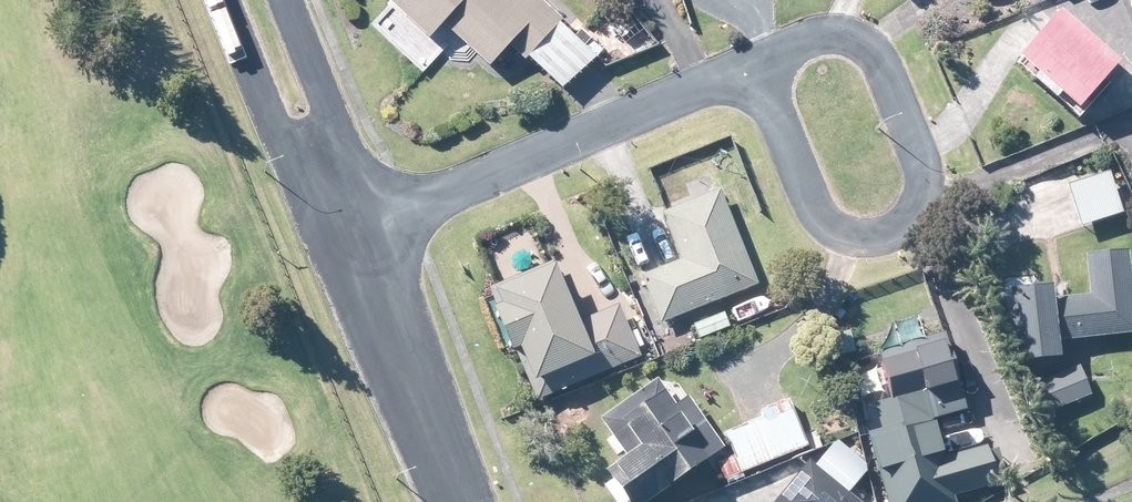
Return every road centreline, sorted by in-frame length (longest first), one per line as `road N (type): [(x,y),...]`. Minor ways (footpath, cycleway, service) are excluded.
road 1 (residential): [(753,63),(831,38),(861,45),(883,66),(925,168),(925,197),(897,231),(873,238),(827,223),(798,174)]
road 2 (residential): [(353,234),(753,63)]
road 3 (tertiary): [(353,234),(463,501)]
road 4 (tertiary): [(341,207),(295,168),(227,0)]
road 5 (tertiary): [(283,0),(338,134),(341,207)]

